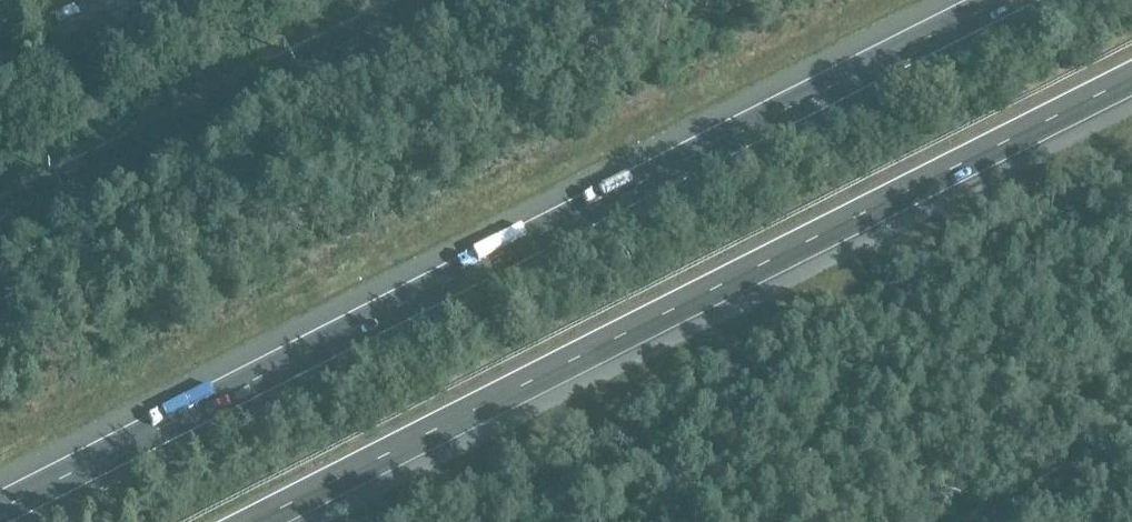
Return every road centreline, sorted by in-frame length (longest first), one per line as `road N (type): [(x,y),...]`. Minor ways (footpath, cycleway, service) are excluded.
road 1 (motorway): [(997,0),(0,506)]
road 2 (motorway): [(270,521),(1131,86)]

